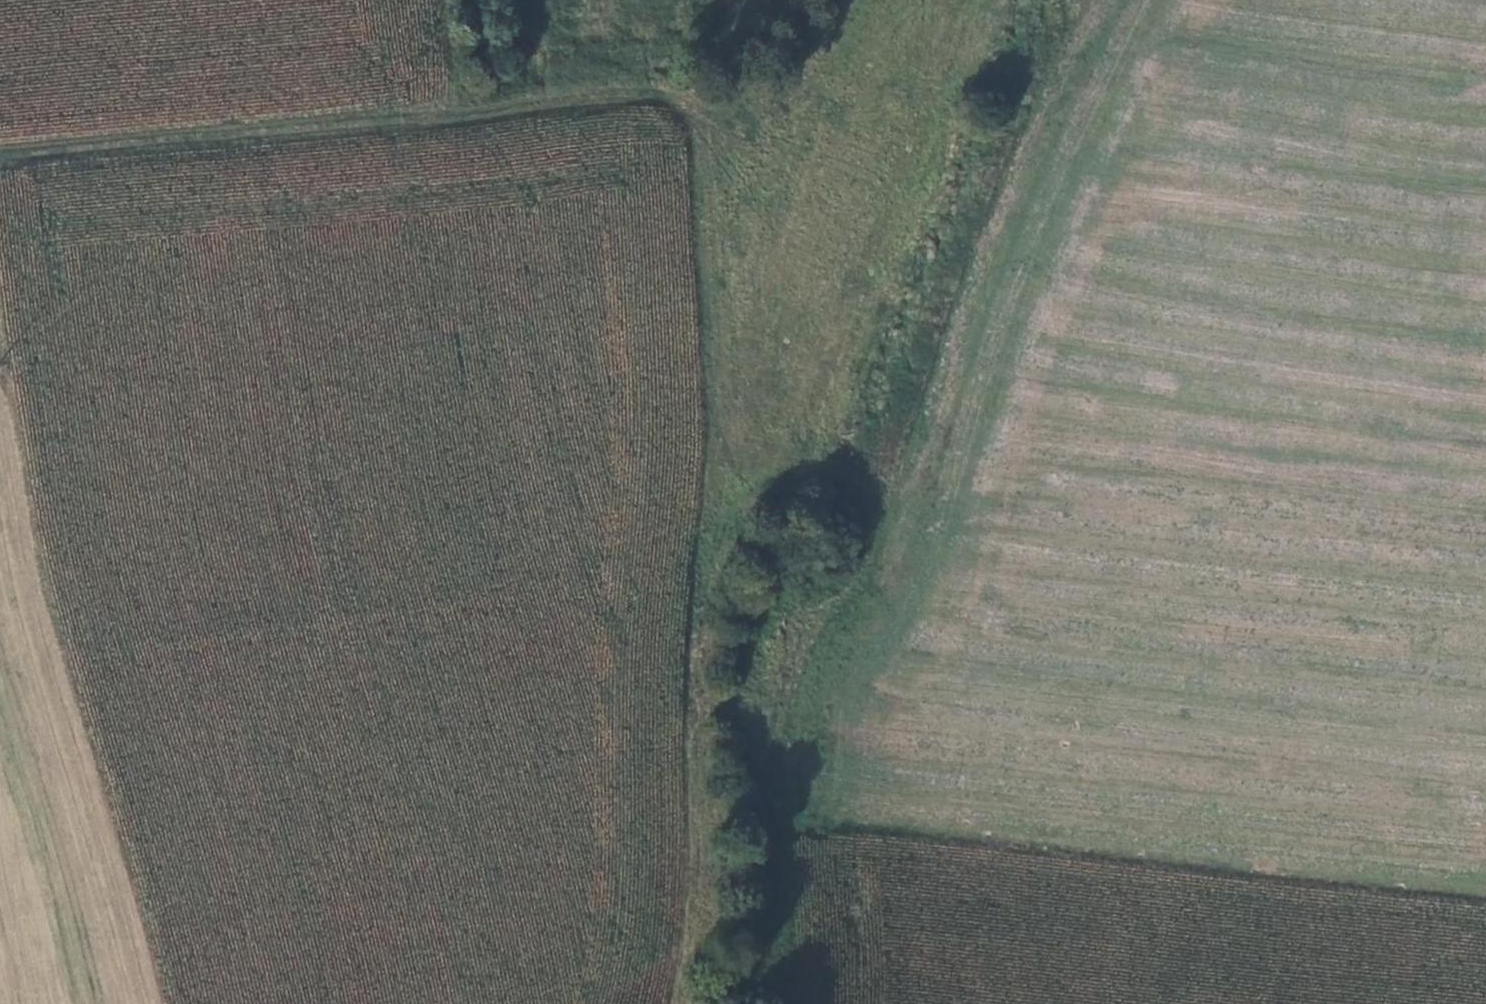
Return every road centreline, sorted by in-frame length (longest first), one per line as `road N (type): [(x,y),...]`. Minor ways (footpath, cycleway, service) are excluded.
road 1 (track): [(0,160),(347,130),(542,100),(680,93),(697,116),(697,152)]

